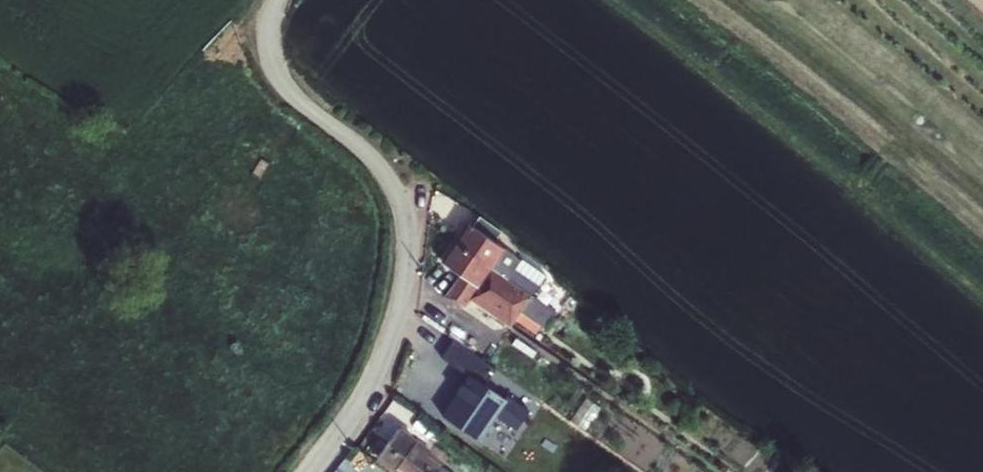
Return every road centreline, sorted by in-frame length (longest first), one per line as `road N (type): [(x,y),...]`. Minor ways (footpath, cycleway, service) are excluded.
road 1 (unclassified): [(276,0),(268,31),(281,82),(385,173),(407,233),(404,286),(383,356),(313,471)]

